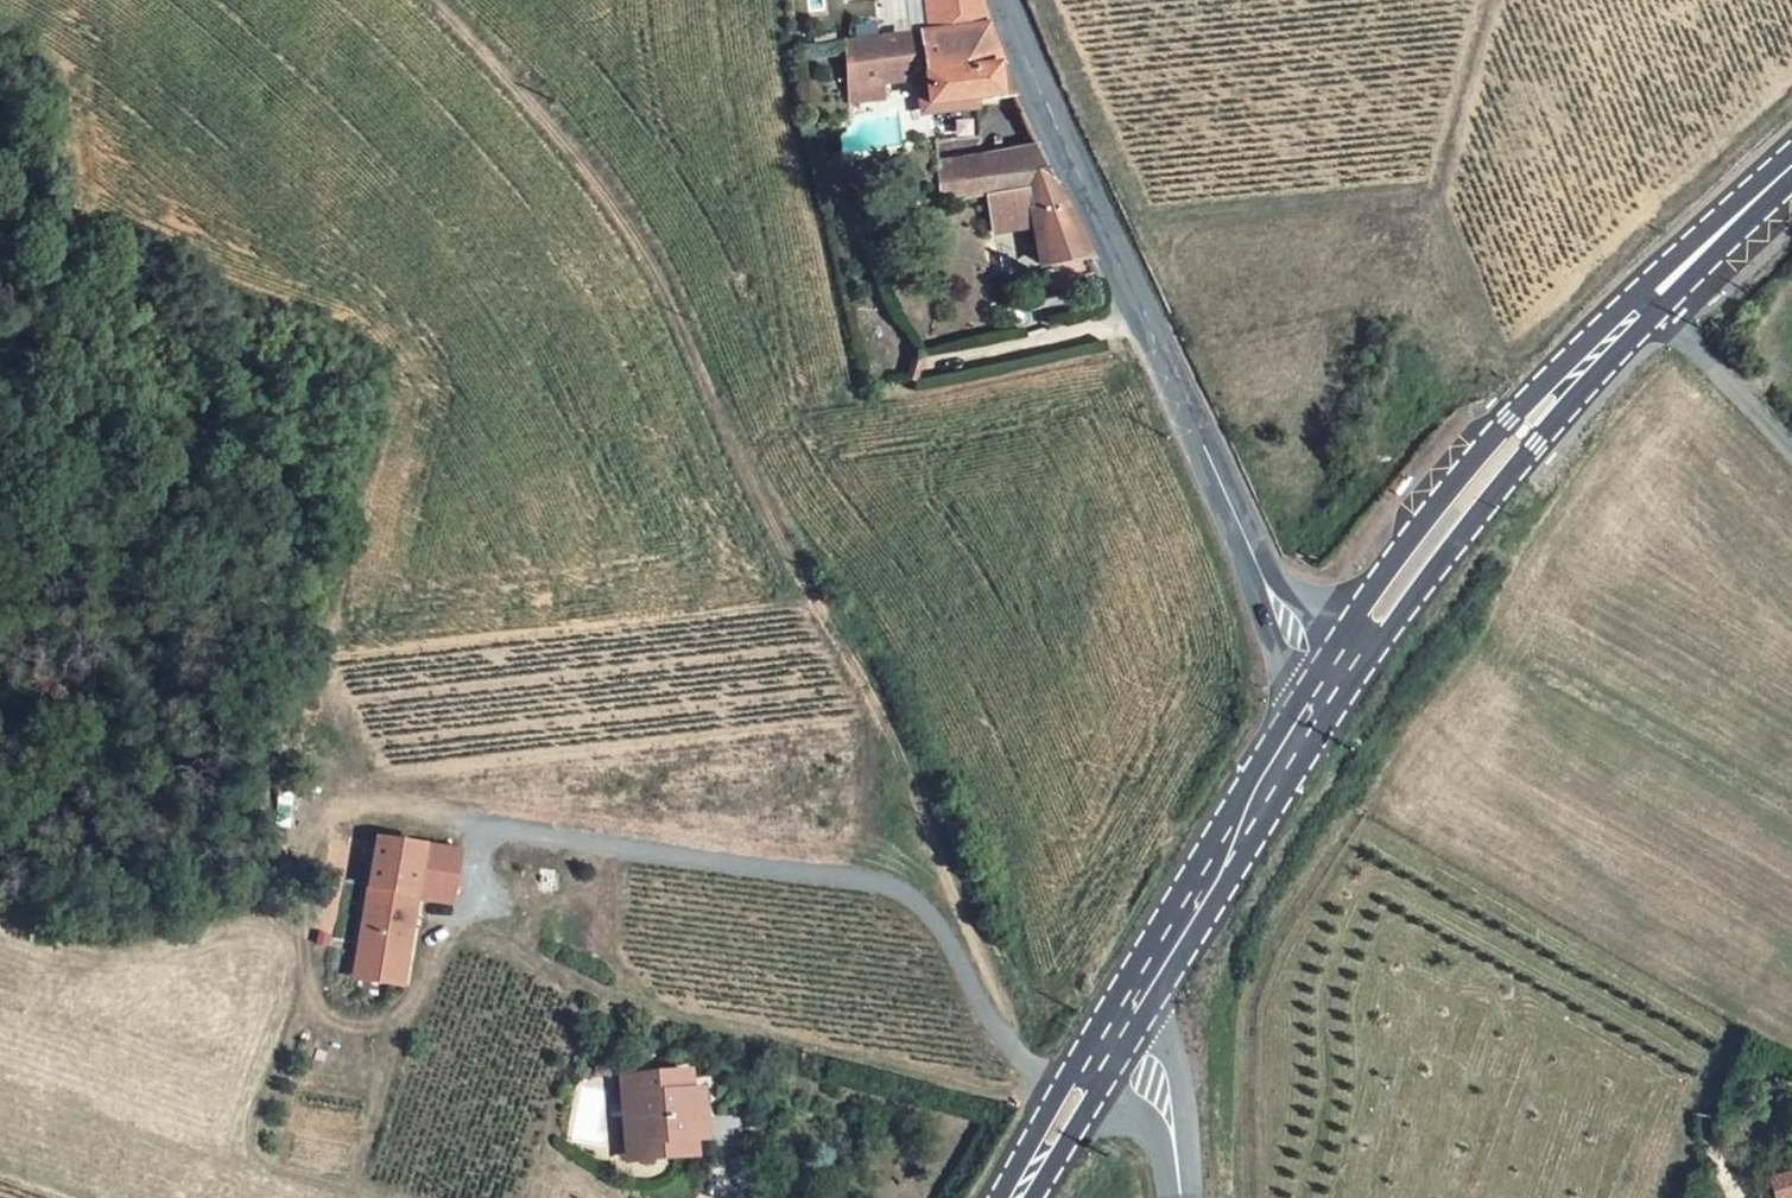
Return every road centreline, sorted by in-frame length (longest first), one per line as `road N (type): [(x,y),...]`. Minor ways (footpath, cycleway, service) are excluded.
road 1 (track): [(433,0),(624,211),(671,298),(708,396),(884,719),(1026,1054)]
road 2 (track): [(1050,1111),(636,1011),(505,948),(446,934),(412,1008),(381,1026),(325,1014),(316,995),(353,805),(484,827)]
road 3 (track): [(417,816),(361,762),(330,695),(327,641),(391,389),(389,365),(374,343),(343,327),(85,223),(67,202),(62,84),(52,58),(0,22)]
road 4 (tertiary): [(1003,0),(1309,674)]
road 5 (primary): [(1339,702),(1559,419),(1662,316)]
road 6 (primary): [(1636,292),(1468,470),(1309,674)]
road 7 (primary): [(1155,1011),(1339,702)]
road 8 (primary): [(1309,674),(1129,984)]
road 9 (primary): [(1791,164),(1636,292)]
road 10 (primary): [(1662,316),(1791,172)]
road 11 (residential): [(1662,316),(1791,456)]
road 12 (tertiary): [(1183,1196),(1178,1066),(1155,1011)]
road 13 (primary): [(1072,1074),(1004,1197)]
road 14 (tertiary): [(1102,1090),(1143,1126),(1183,1196)]
road 15 (primary): [(1028,1197),(1102,1090)]

